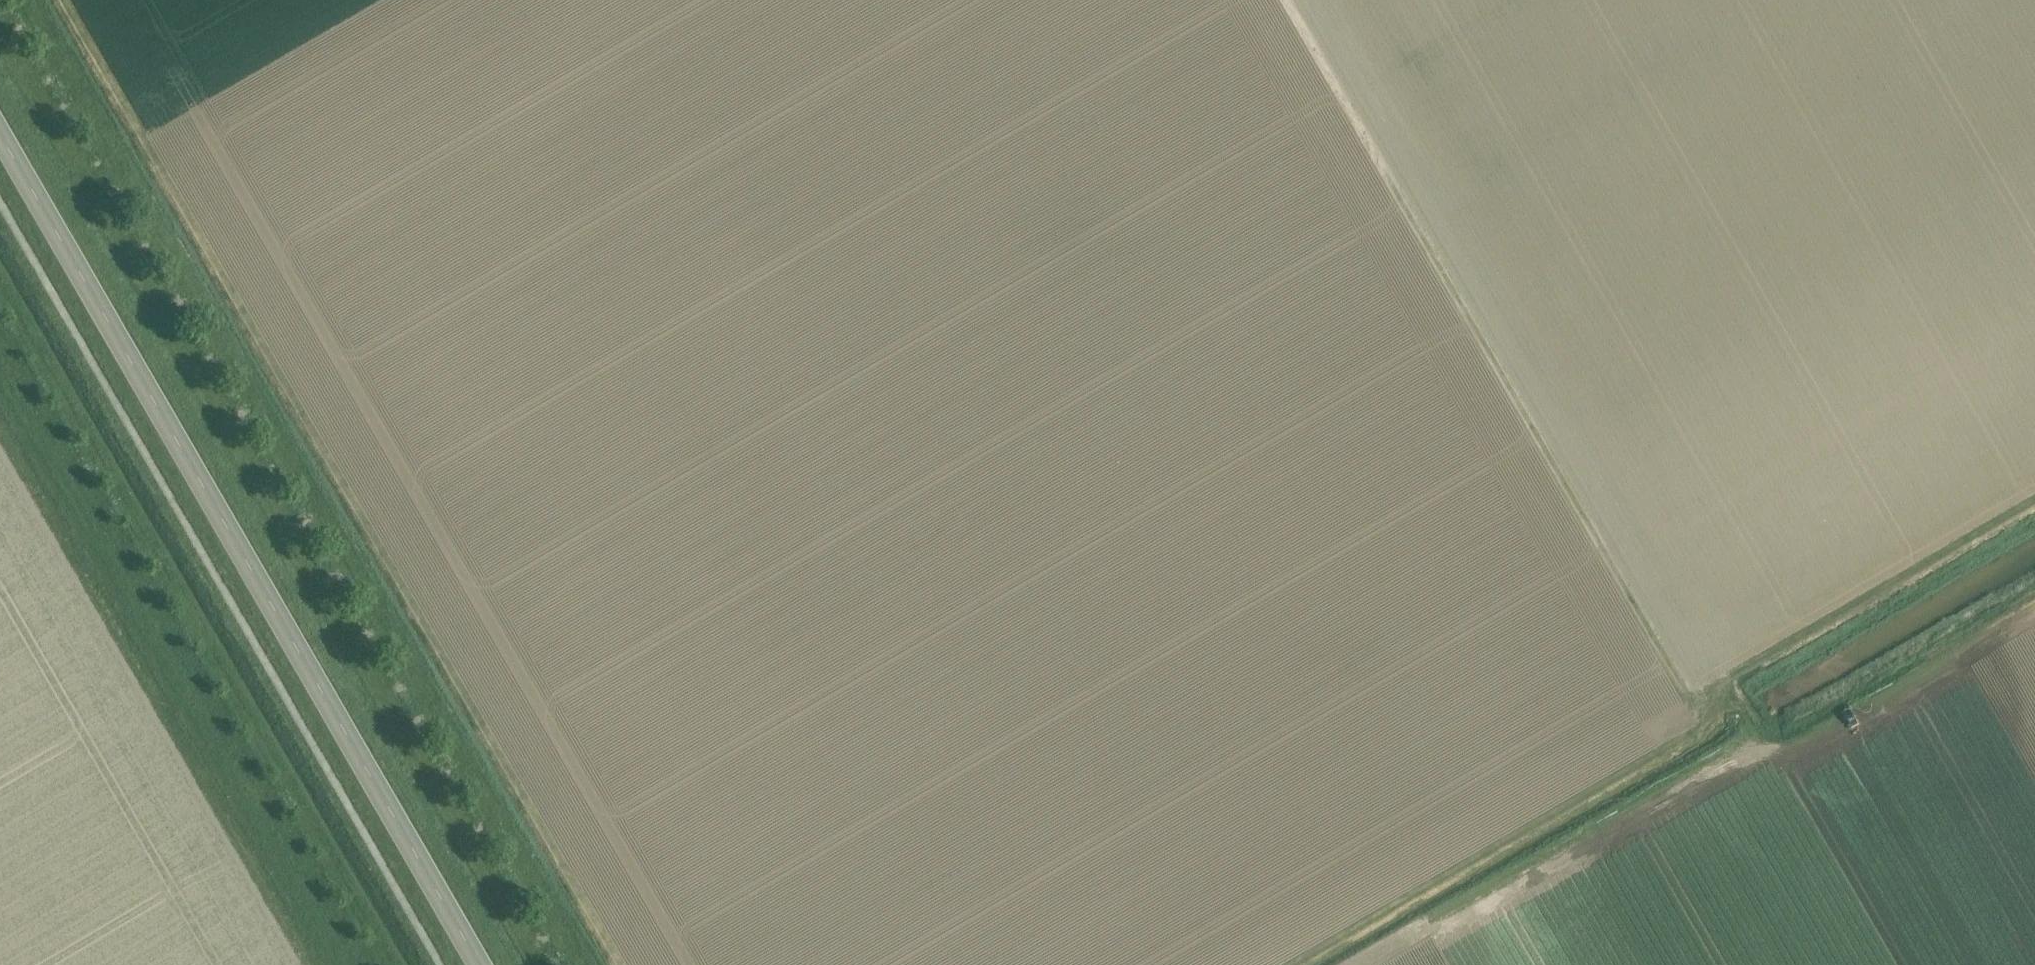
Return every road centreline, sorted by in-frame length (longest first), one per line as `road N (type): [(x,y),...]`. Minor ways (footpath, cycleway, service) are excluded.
road 1 (tertiary): [(0,139),(477,964)]

